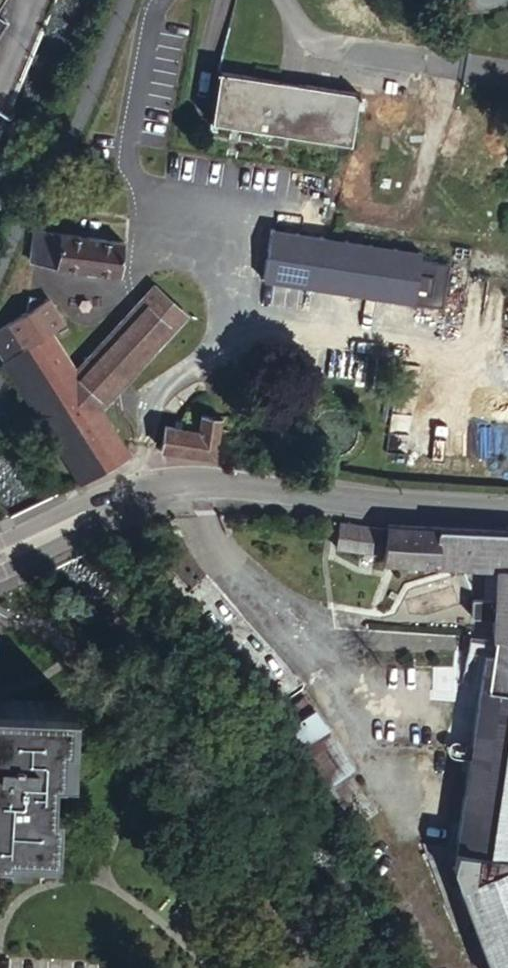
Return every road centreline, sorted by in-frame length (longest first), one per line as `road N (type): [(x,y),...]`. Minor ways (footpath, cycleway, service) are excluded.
road 1 (unclassified): [(0,542),(71,509),(174,480),(507,513)]

